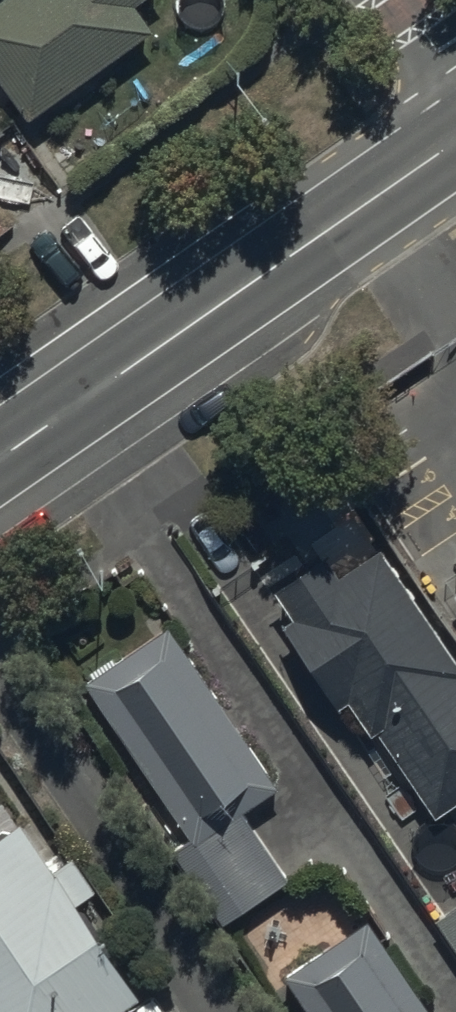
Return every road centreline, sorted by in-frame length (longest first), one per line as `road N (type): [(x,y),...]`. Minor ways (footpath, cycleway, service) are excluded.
road 1 (tertiary): [(0,452),(455,142)]

